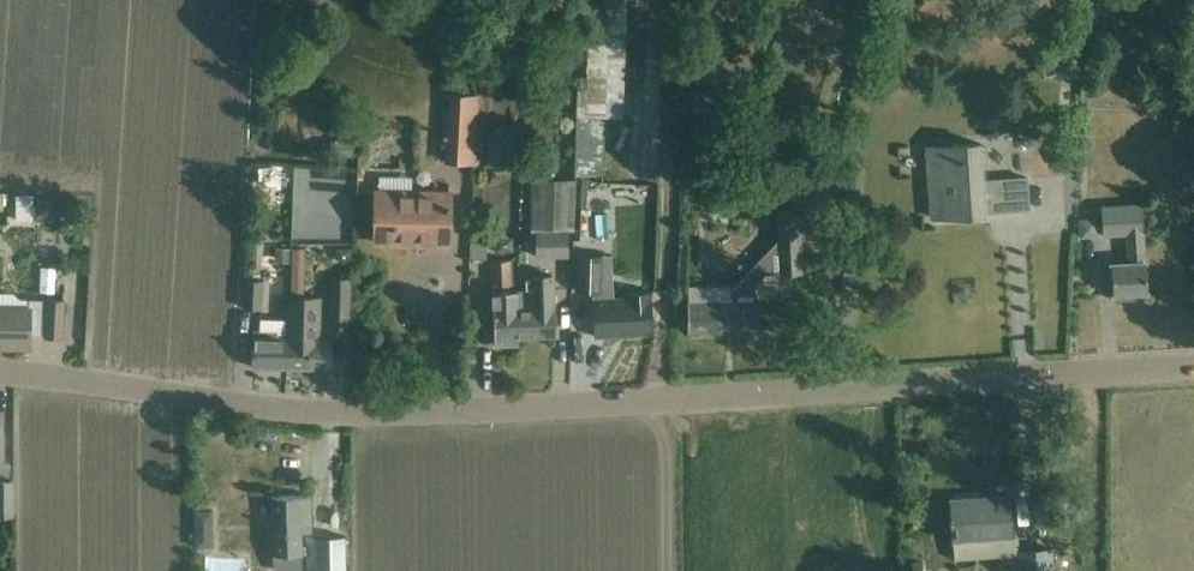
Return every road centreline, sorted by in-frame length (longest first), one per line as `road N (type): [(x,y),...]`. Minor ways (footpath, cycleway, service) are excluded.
road 1 (unclassified): [(0,377),(272,415),(402,422),(1193,370)]

